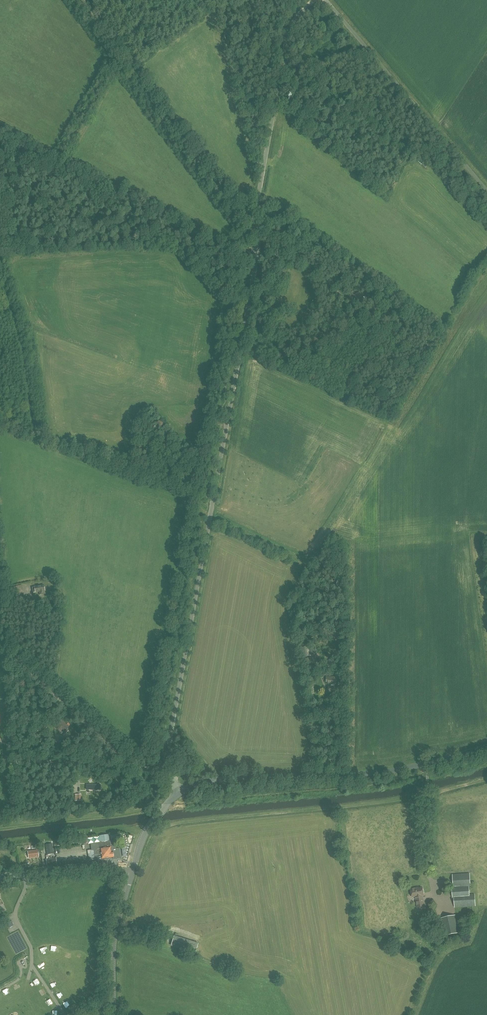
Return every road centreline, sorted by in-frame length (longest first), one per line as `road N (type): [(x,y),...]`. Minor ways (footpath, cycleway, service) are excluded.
road 1 (unclassified): [(164,770),(290,25),(314,0)]
road 2 (track): [(85,0),(254,230)]
road 3 (track): [(0,126),(256,250)]
road 4 (unclassified): [(486,194),(327,0)]
road 5 (tertiary): [(182,792),(212,780),(426,760)]
road 6 (unclassified): [(164,770),(132,767),(0,645)]
road 7 (tertiary): [(114,1014),(115,938),(132,872)]
road 8 (unclassified): [(0,878),(86,866),(132,872)]
road 9 (track): [(132,767),(0,760)]

